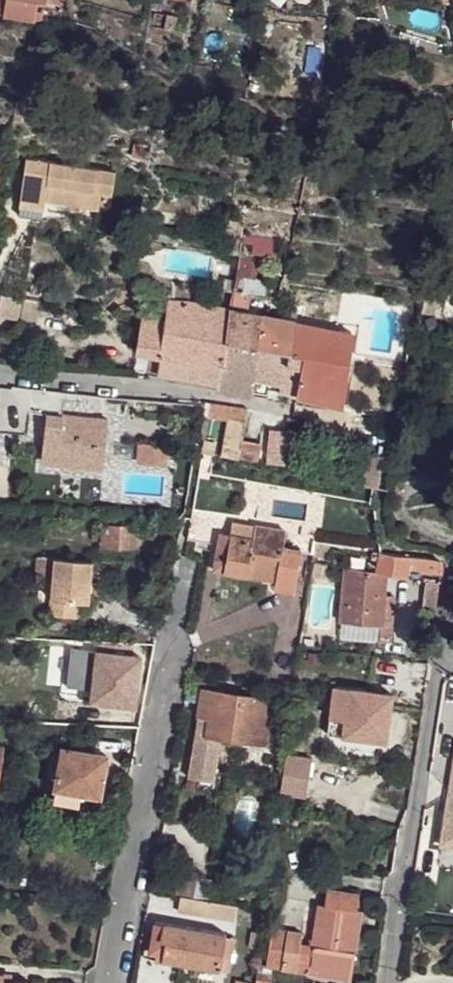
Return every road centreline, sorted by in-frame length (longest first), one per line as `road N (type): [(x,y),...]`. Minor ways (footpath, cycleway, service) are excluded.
road 1 (unclassified): [(109,982),(169,646)]
road 2 (unclassified): [(387,982),(434,683),(446,653),(452,655)]
road 3 (unclassified): [(0,372),(158,392)]

